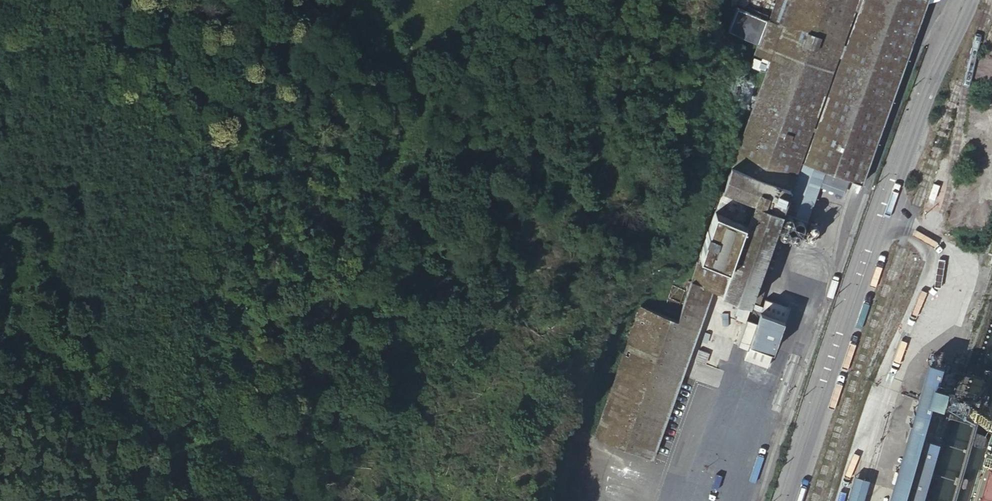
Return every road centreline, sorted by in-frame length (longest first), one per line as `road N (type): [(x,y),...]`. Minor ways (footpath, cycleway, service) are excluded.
road 1 (secondary): [(973,0),(928,93),(786,500)]

